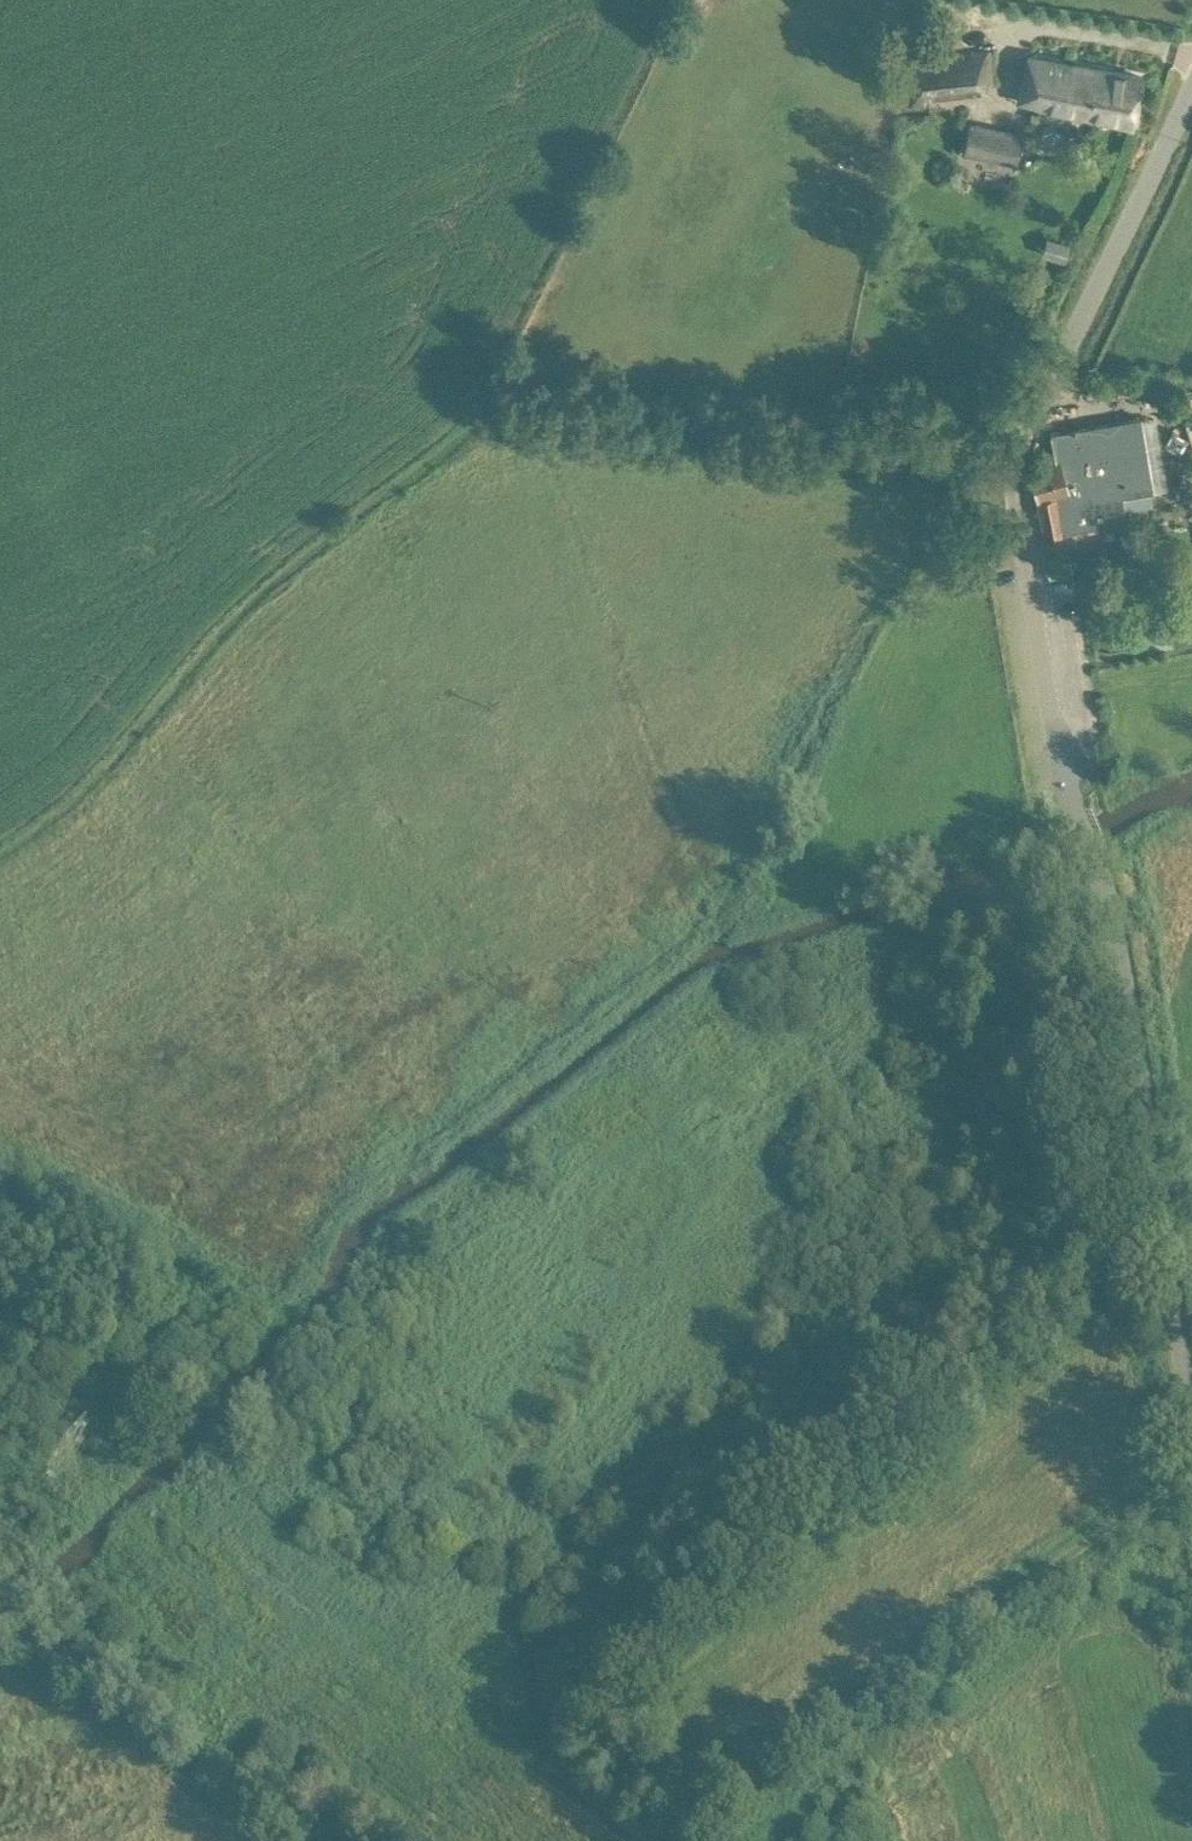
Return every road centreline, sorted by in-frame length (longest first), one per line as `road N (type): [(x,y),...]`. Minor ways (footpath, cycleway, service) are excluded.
road 1 (unclassified): [(1191,1417),(1123,967),(1071,796),(1015,470),(1021,441),(1191,87)]
road 2 (track): [(1021,441),(965,437),(923,458),(744,451),(514,417),(464,430)]

